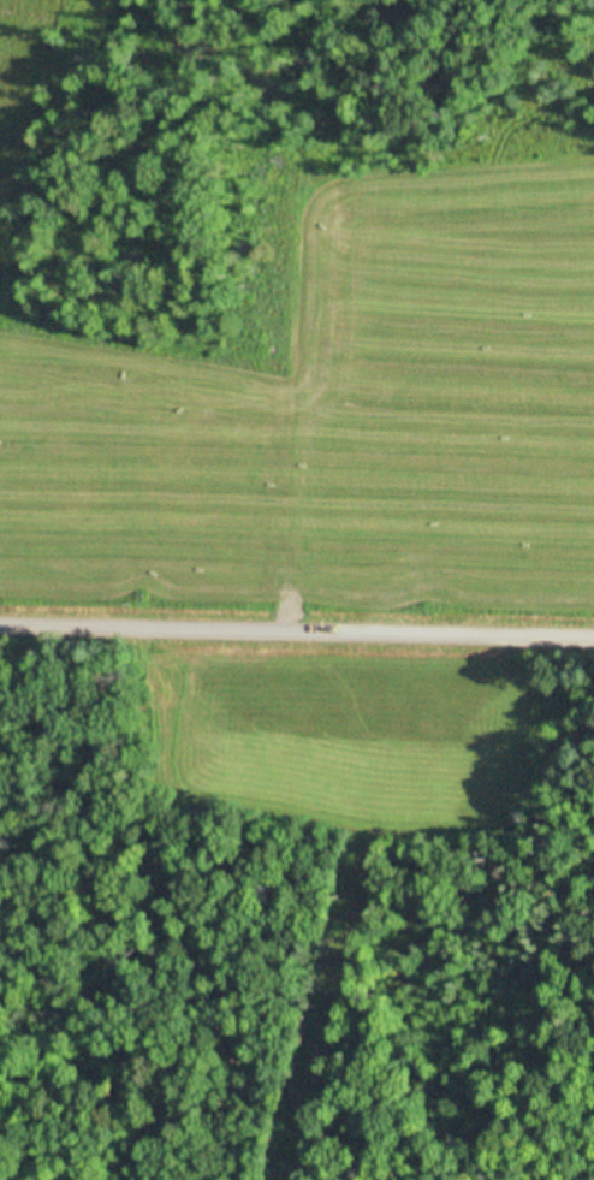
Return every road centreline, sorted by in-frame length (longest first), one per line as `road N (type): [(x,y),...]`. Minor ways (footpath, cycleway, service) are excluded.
road 1 (residential): [(593,640),(0,626)]

